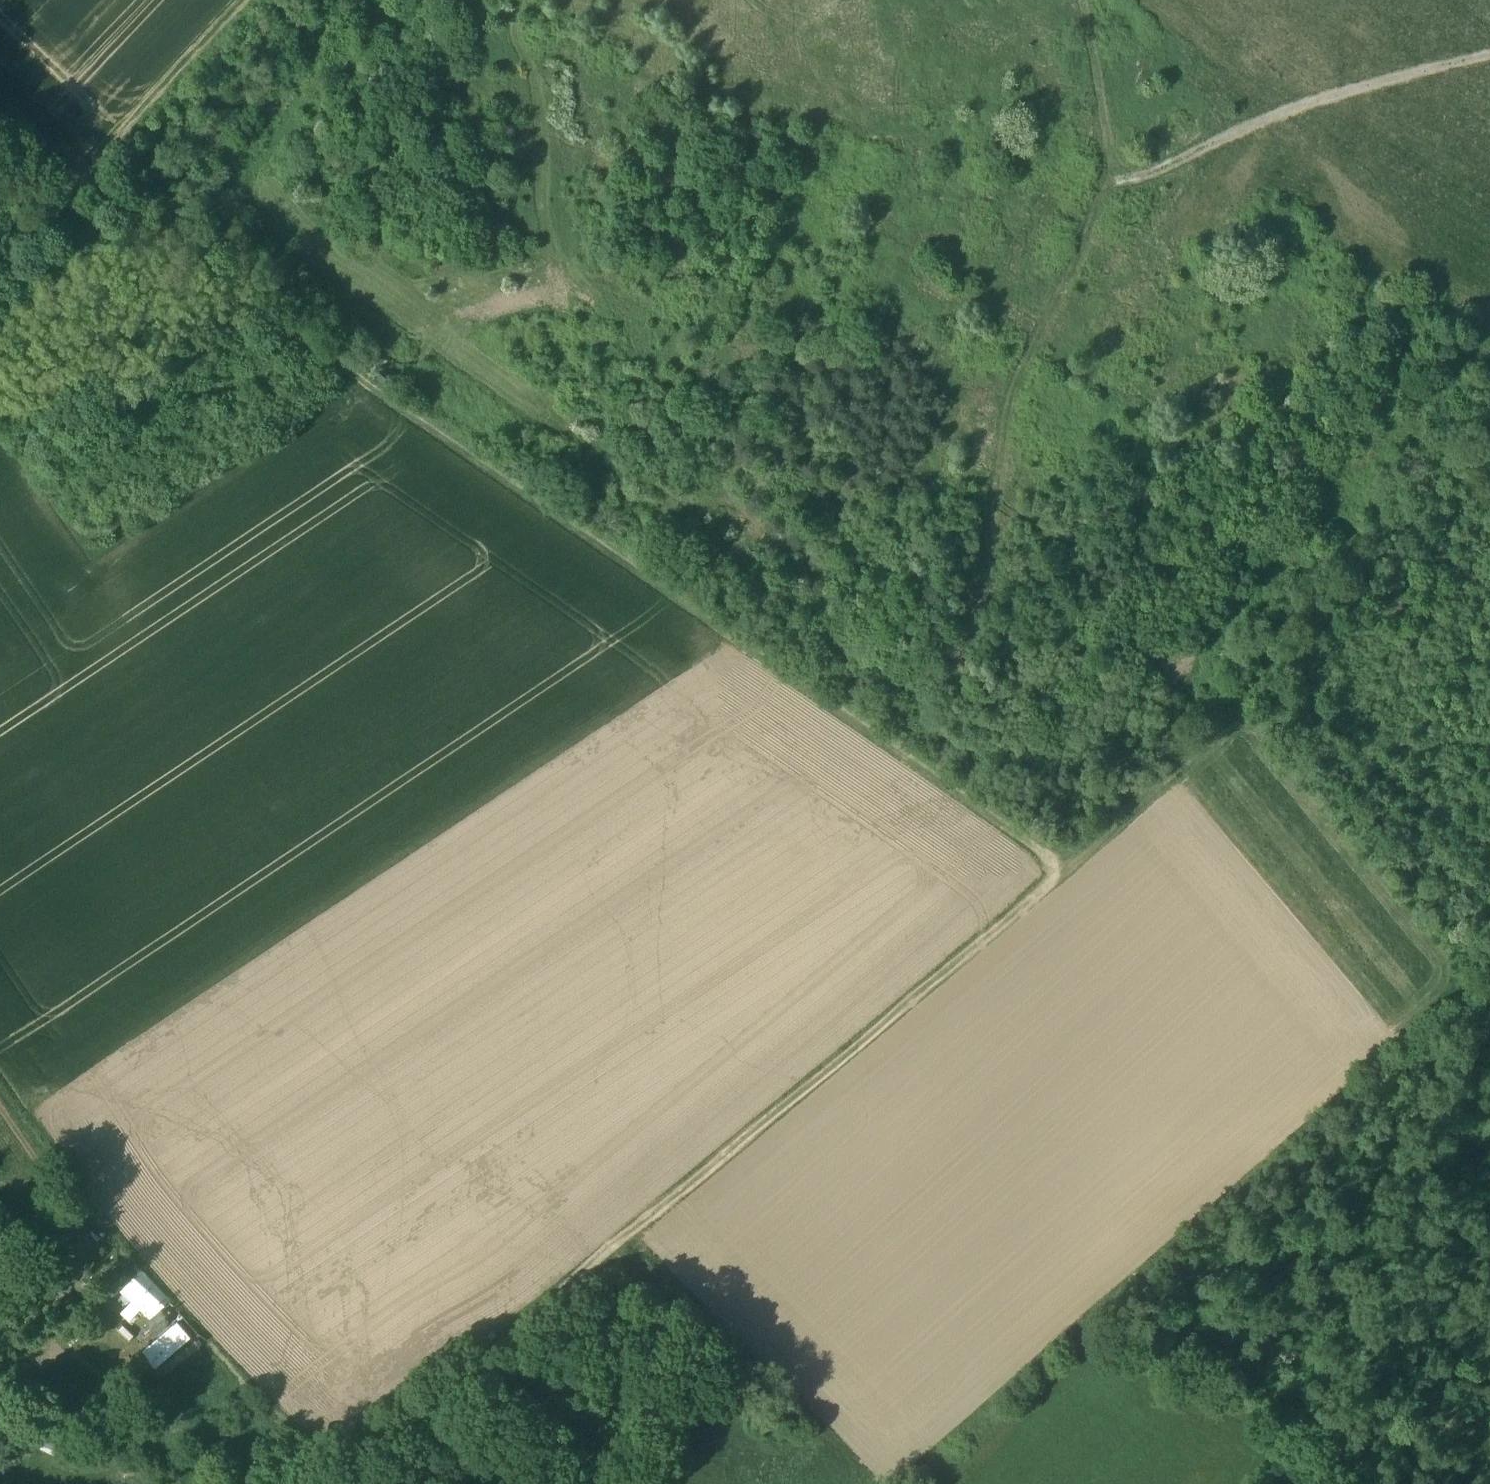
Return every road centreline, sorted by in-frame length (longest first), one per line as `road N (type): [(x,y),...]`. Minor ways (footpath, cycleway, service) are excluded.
road 1 (track): [(345,1483),(985,942),(1054,876),(1050,854),(78,175)]
road 2 (track): [(0,227),(94,165),(252,0)]
road 3 (track): [(1054,876),(1234,701)]

